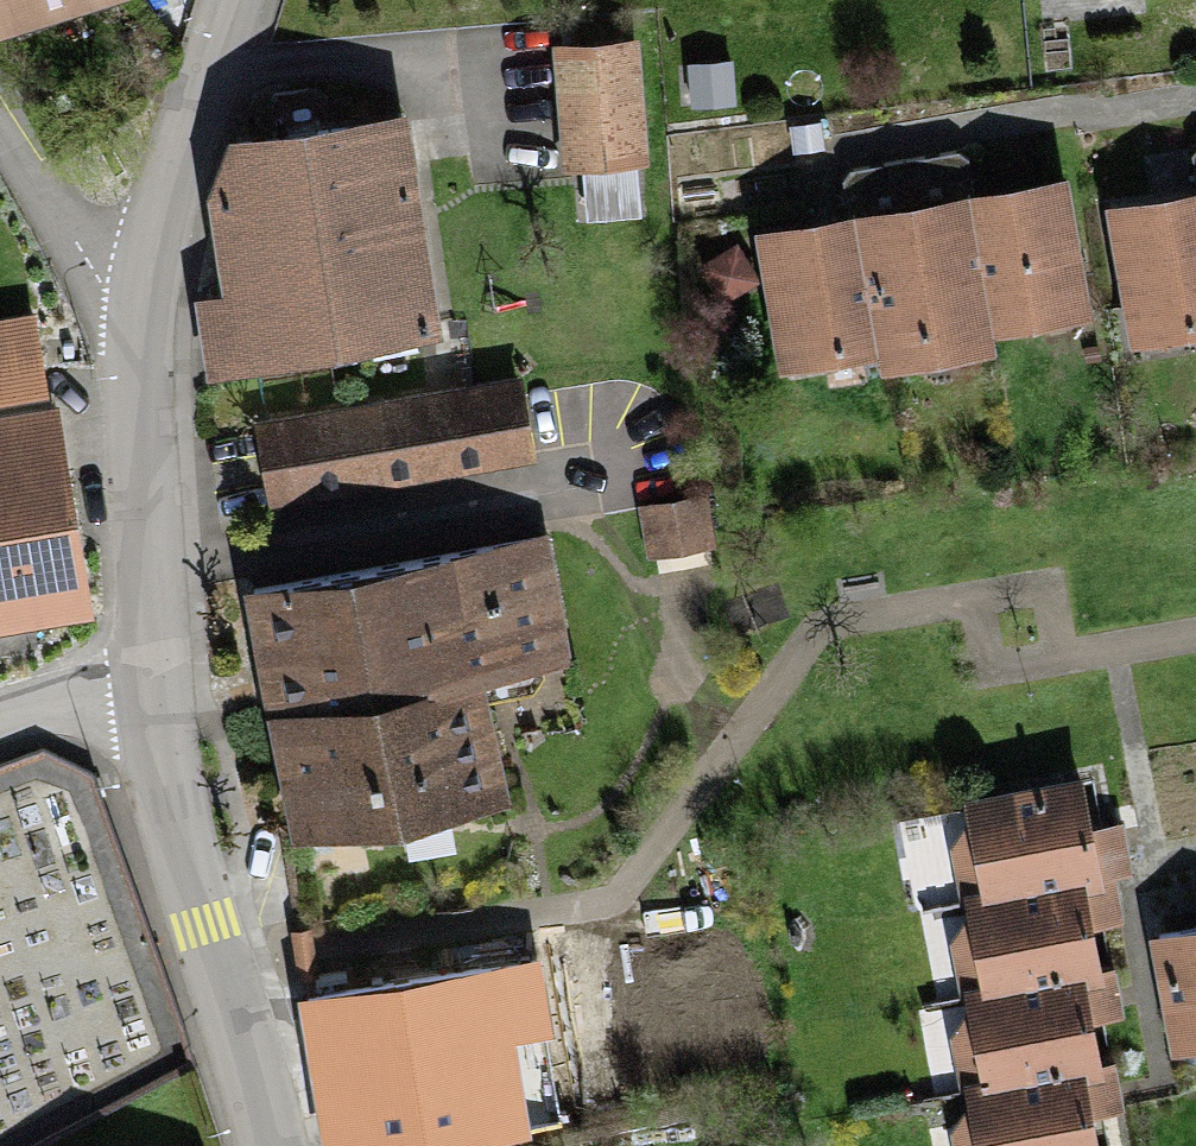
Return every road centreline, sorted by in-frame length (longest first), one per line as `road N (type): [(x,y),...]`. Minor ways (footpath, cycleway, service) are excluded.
road 1 (residential): [(265,1145),(159,778),(143,684)]
road 2 (residential): [(143,684),(128,318)]
road 3 (residential): [(128,318),(232,0)]
road 4 (residential): [(128,318),(0,133)]
road 5 (residential): [(0,731),(143,684)]

